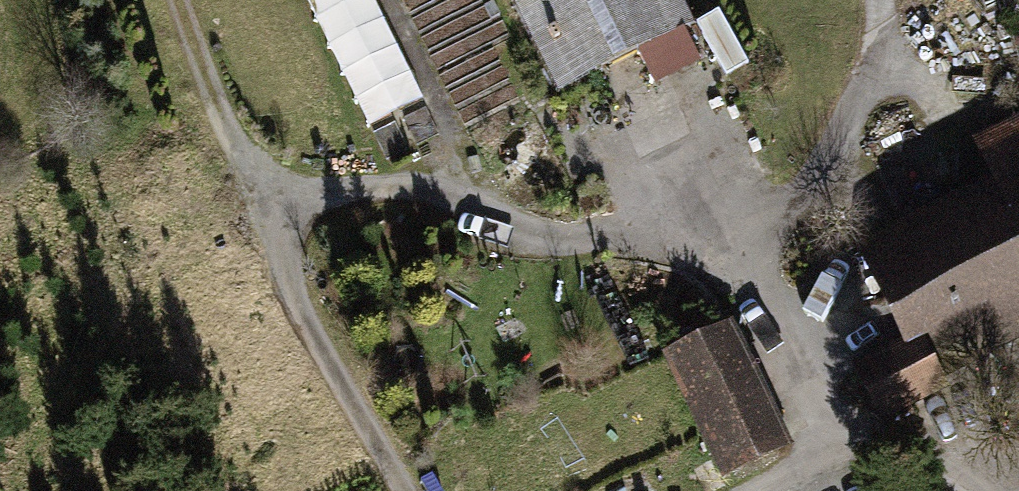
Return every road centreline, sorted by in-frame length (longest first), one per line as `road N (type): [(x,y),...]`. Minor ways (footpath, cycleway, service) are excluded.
road 1 (track): [(847,442),(726,239),(552,236),(428,190),(251,198)]
road 2 (track): [(406,490),(291,283),(178,0)]
road 3 (track): [(726,239),(794,197),(832,149),(871,66),(881,0)]
road 4 (track): [(967,490),(918,455),(847,442),(760,490)]

